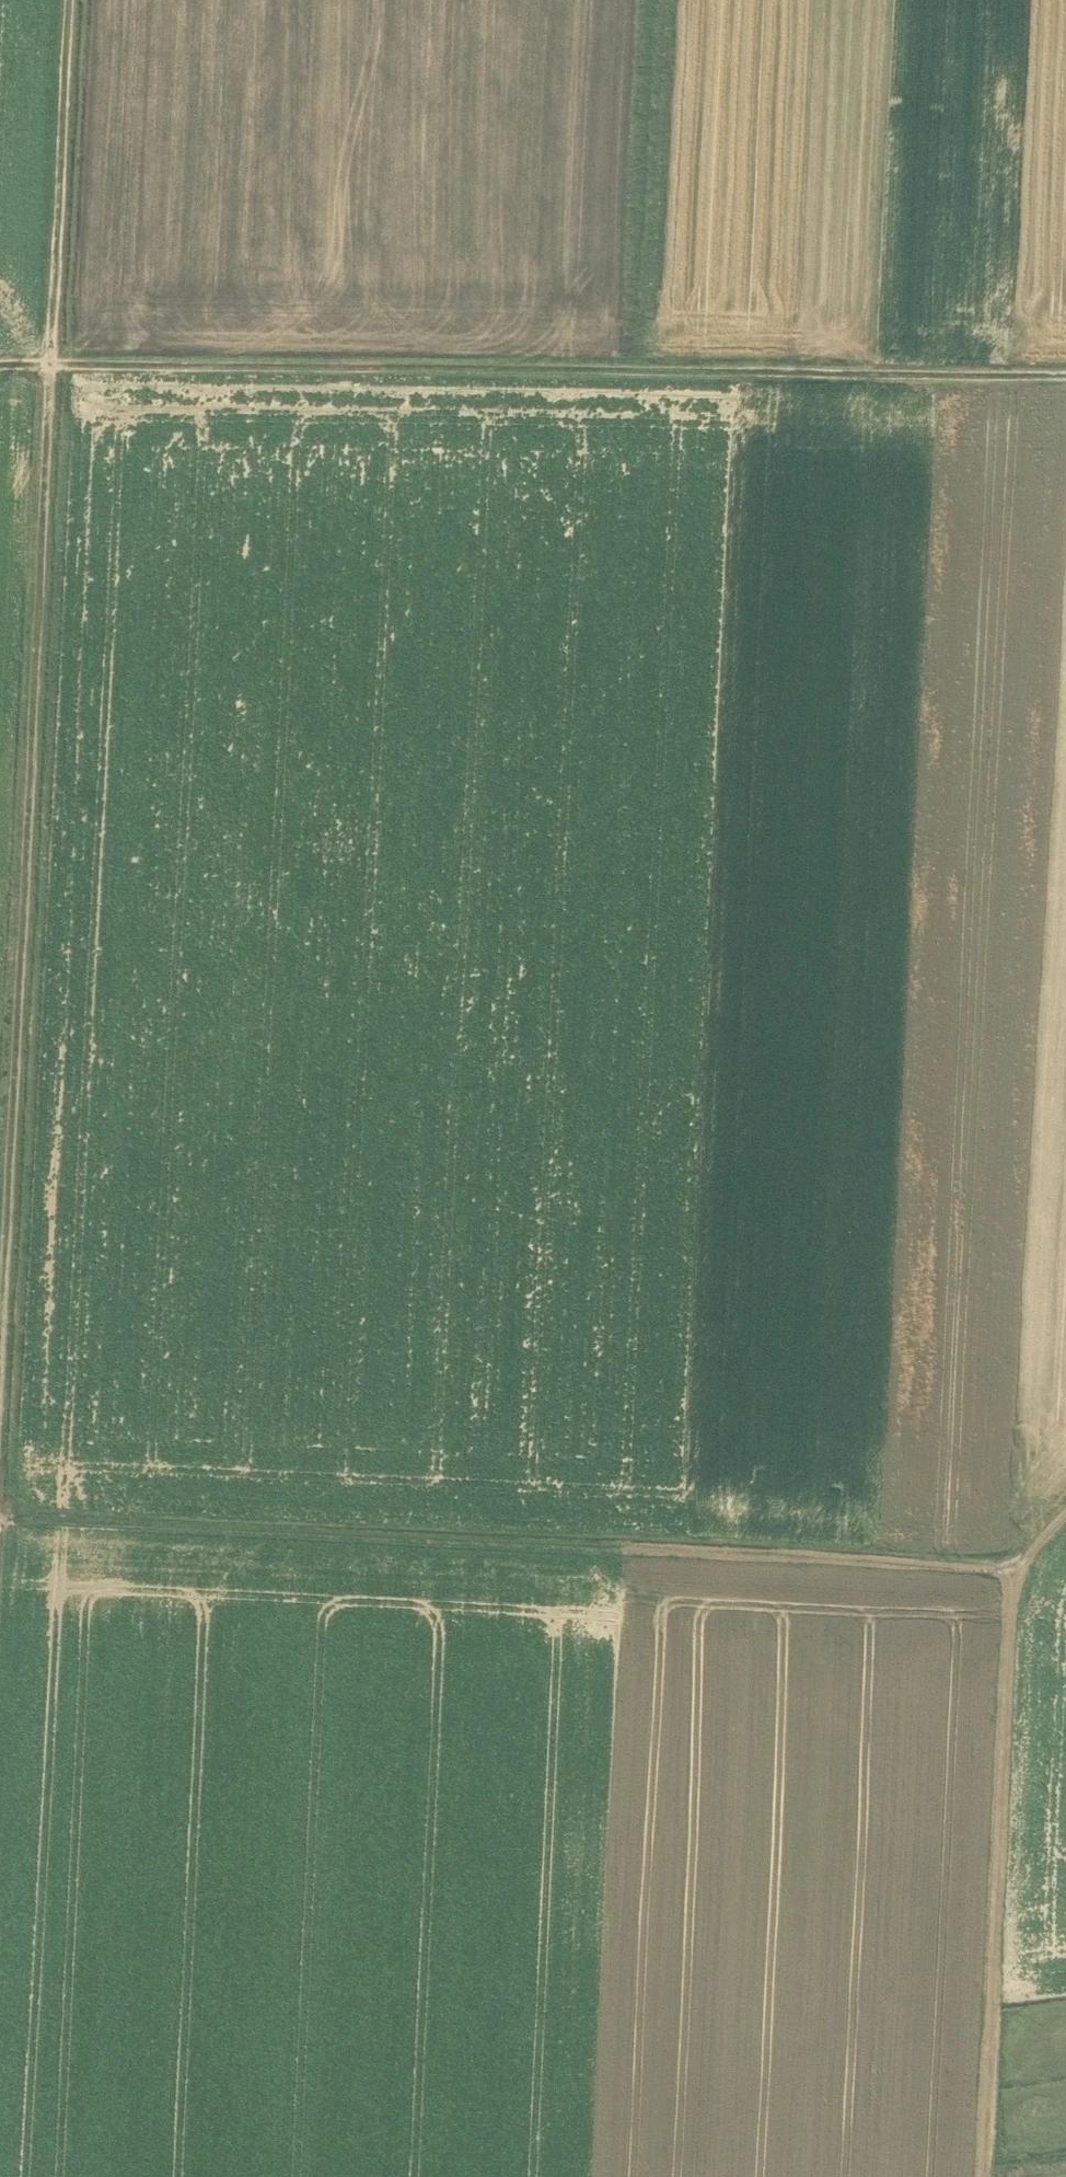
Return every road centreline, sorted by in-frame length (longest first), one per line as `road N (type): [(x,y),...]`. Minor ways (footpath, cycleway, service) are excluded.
road 1 (track): [(69,0),(0,1414)]
road 2 (track): [(1065,386),(0,369)]
road 3 (track): [(0,1519),(1008,1560)]
road 4 (track): [(1008,1560),(979,2176)]

